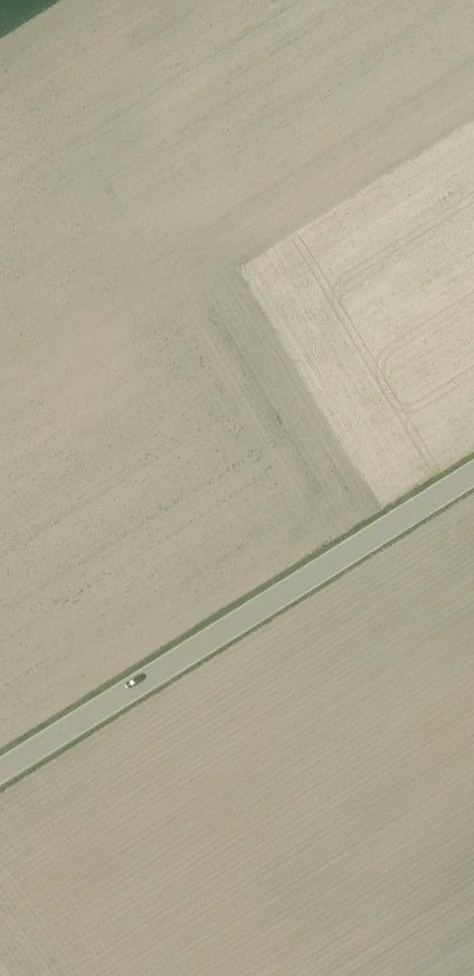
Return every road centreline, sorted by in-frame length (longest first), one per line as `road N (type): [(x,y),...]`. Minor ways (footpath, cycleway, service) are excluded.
road 1 (unclassified): [(473,472),(0,771)]

